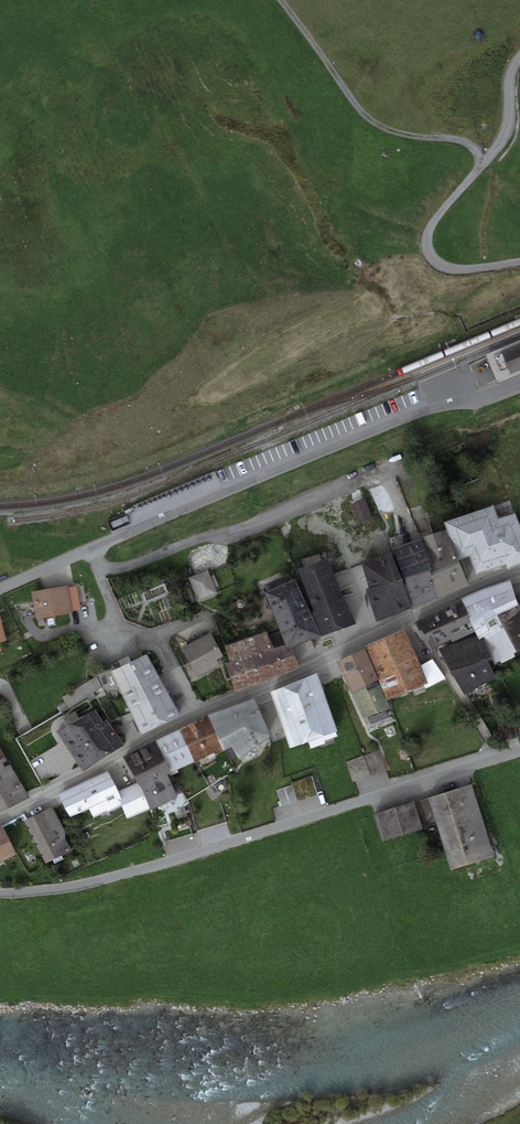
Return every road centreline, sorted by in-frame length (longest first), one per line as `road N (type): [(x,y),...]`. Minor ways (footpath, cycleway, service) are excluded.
road 1 (tertiary): [(0,819),(198,714),(519,572)]
road 2 (residential): [(0,590),(438,405),(519,387)]
road 3 (residential): [(519,752),(143,870),(0,893)]
road 4 (track): [(488,159),(464,142),(401,133),(368,117),(281,0)]

